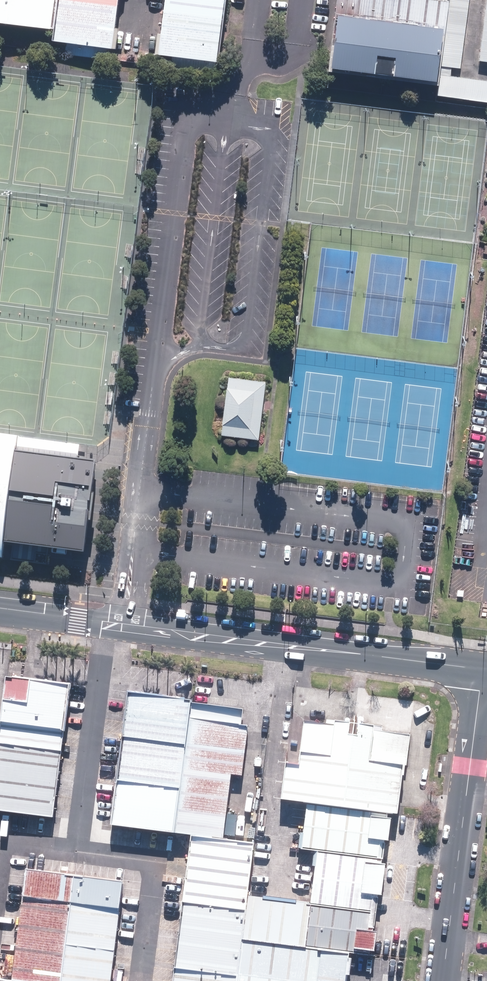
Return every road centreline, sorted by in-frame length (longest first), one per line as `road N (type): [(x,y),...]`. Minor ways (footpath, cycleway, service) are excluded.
road 1 (secondary): [(482,669),(0,609)]
road 2 (residential): [(443,980),(482,669)]

